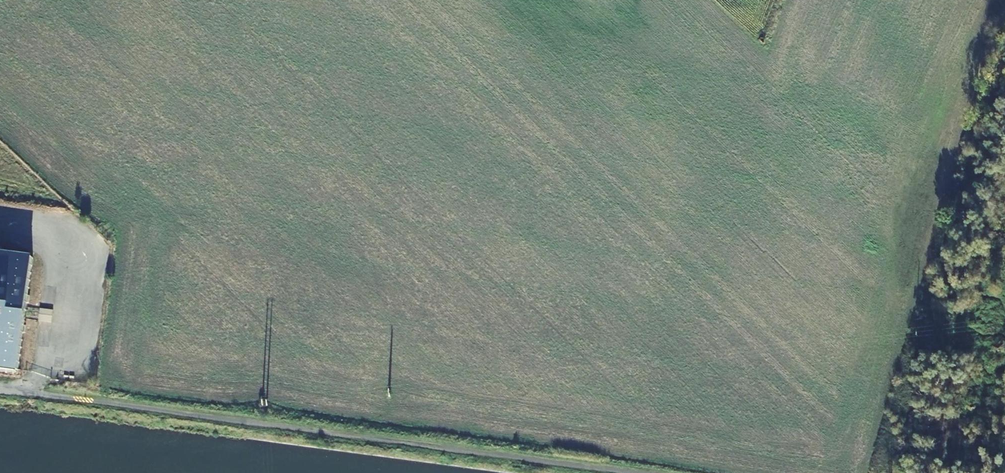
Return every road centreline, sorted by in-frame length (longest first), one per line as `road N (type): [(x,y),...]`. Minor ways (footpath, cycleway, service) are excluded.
road 1 (unclassified): [(0,389),(323,432)]
road 2 (unclassified): [(638,472),(323,432)]

